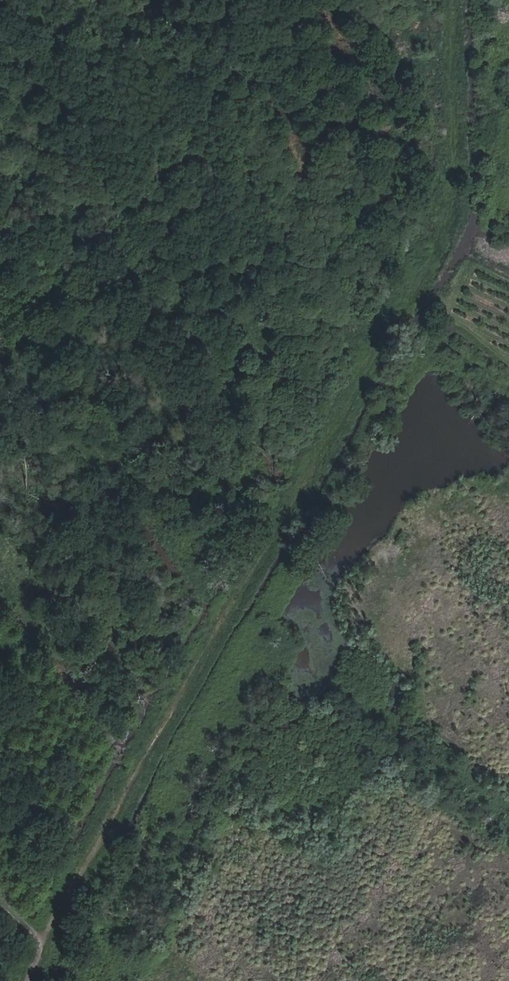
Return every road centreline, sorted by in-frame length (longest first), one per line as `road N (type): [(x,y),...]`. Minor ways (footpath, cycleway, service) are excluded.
road 1 (track): [(458,0),(456,204),(433,274),(129,813),(76,872),(29,980)]

